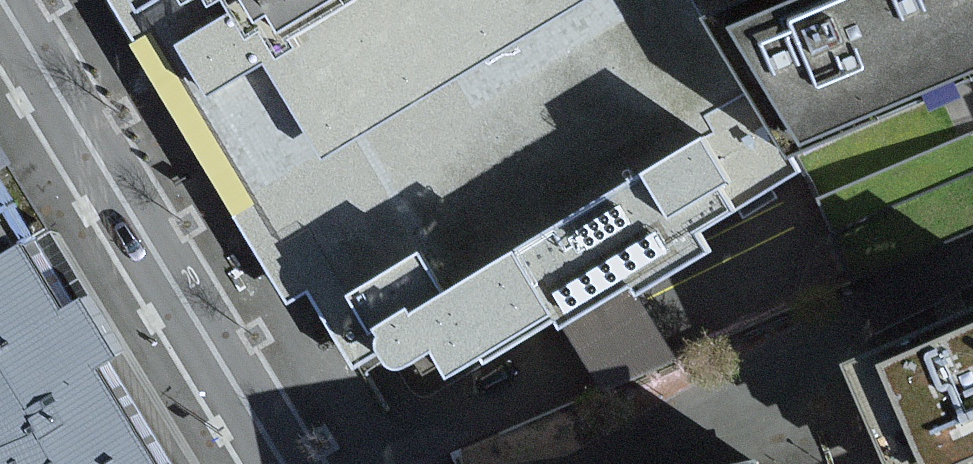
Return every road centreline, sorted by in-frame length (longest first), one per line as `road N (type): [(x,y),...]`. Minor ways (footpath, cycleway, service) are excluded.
road 1 (residential): [(2,0),(278,463)]
road 2 (residential): [(397,463),(752,296),(831,219)]

